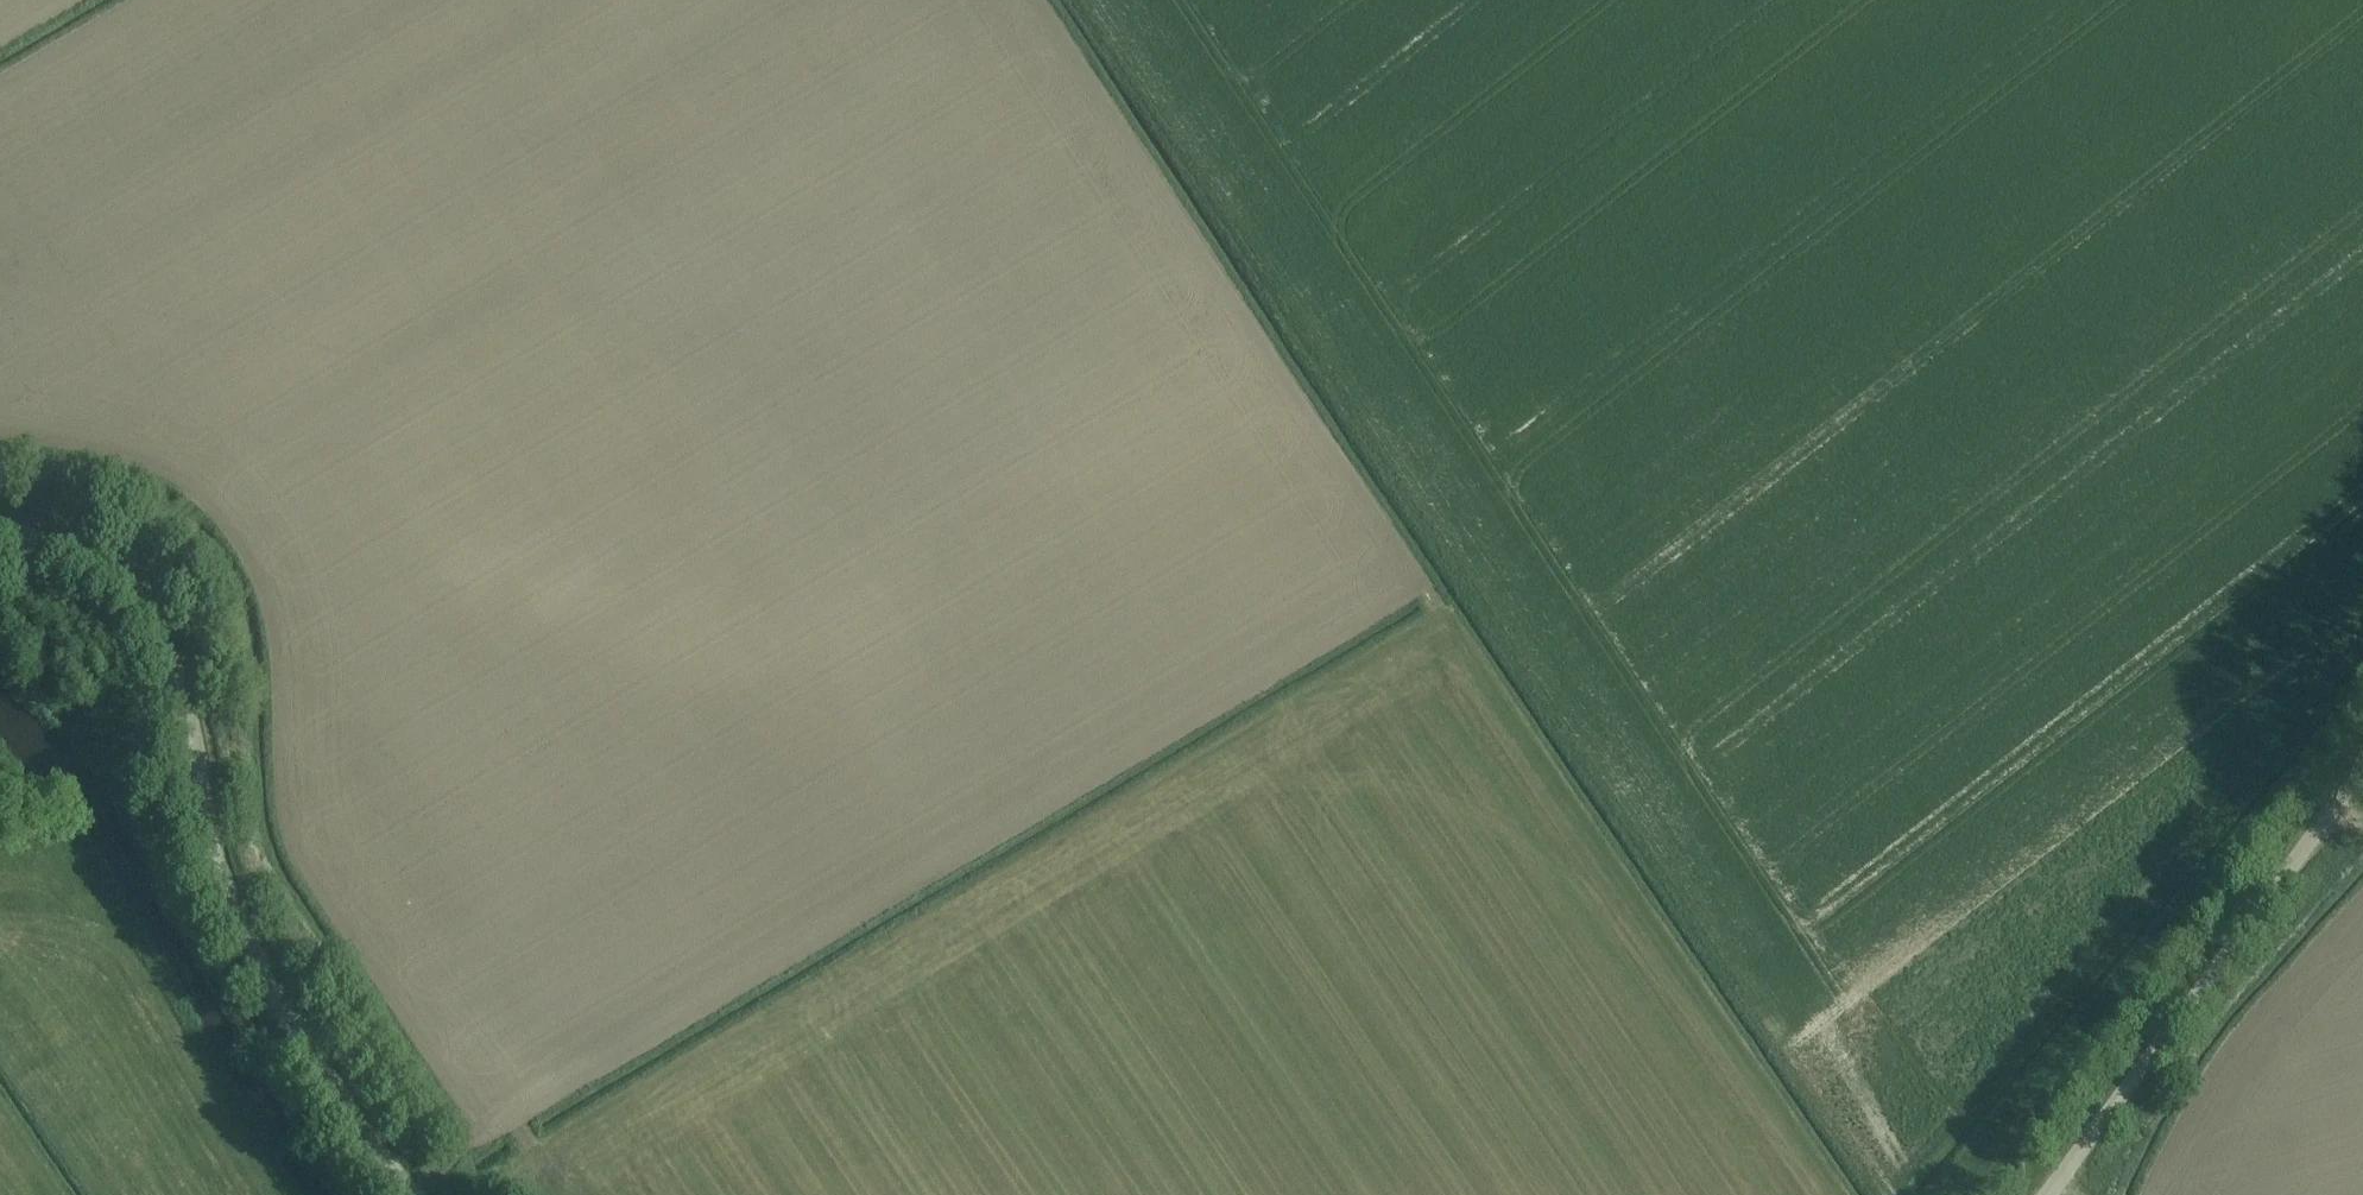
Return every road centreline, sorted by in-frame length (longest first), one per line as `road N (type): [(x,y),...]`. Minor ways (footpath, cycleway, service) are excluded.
road 1 (unclassified): [(409,1194),(337,1099),(233,912),(186,719),(156,640),(98,578),(0,529)]
road 2 (unclassified): [(2049,1194),(2362,768)]

